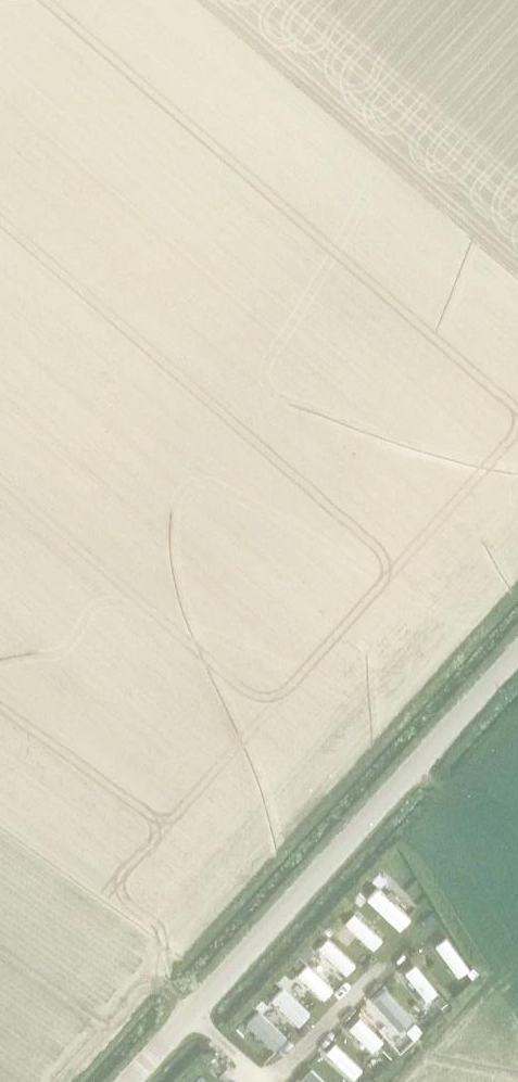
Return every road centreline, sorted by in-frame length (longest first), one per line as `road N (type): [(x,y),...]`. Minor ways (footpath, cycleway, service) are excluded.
road 1 (unclassified): [(127,1081),(517,650)]

